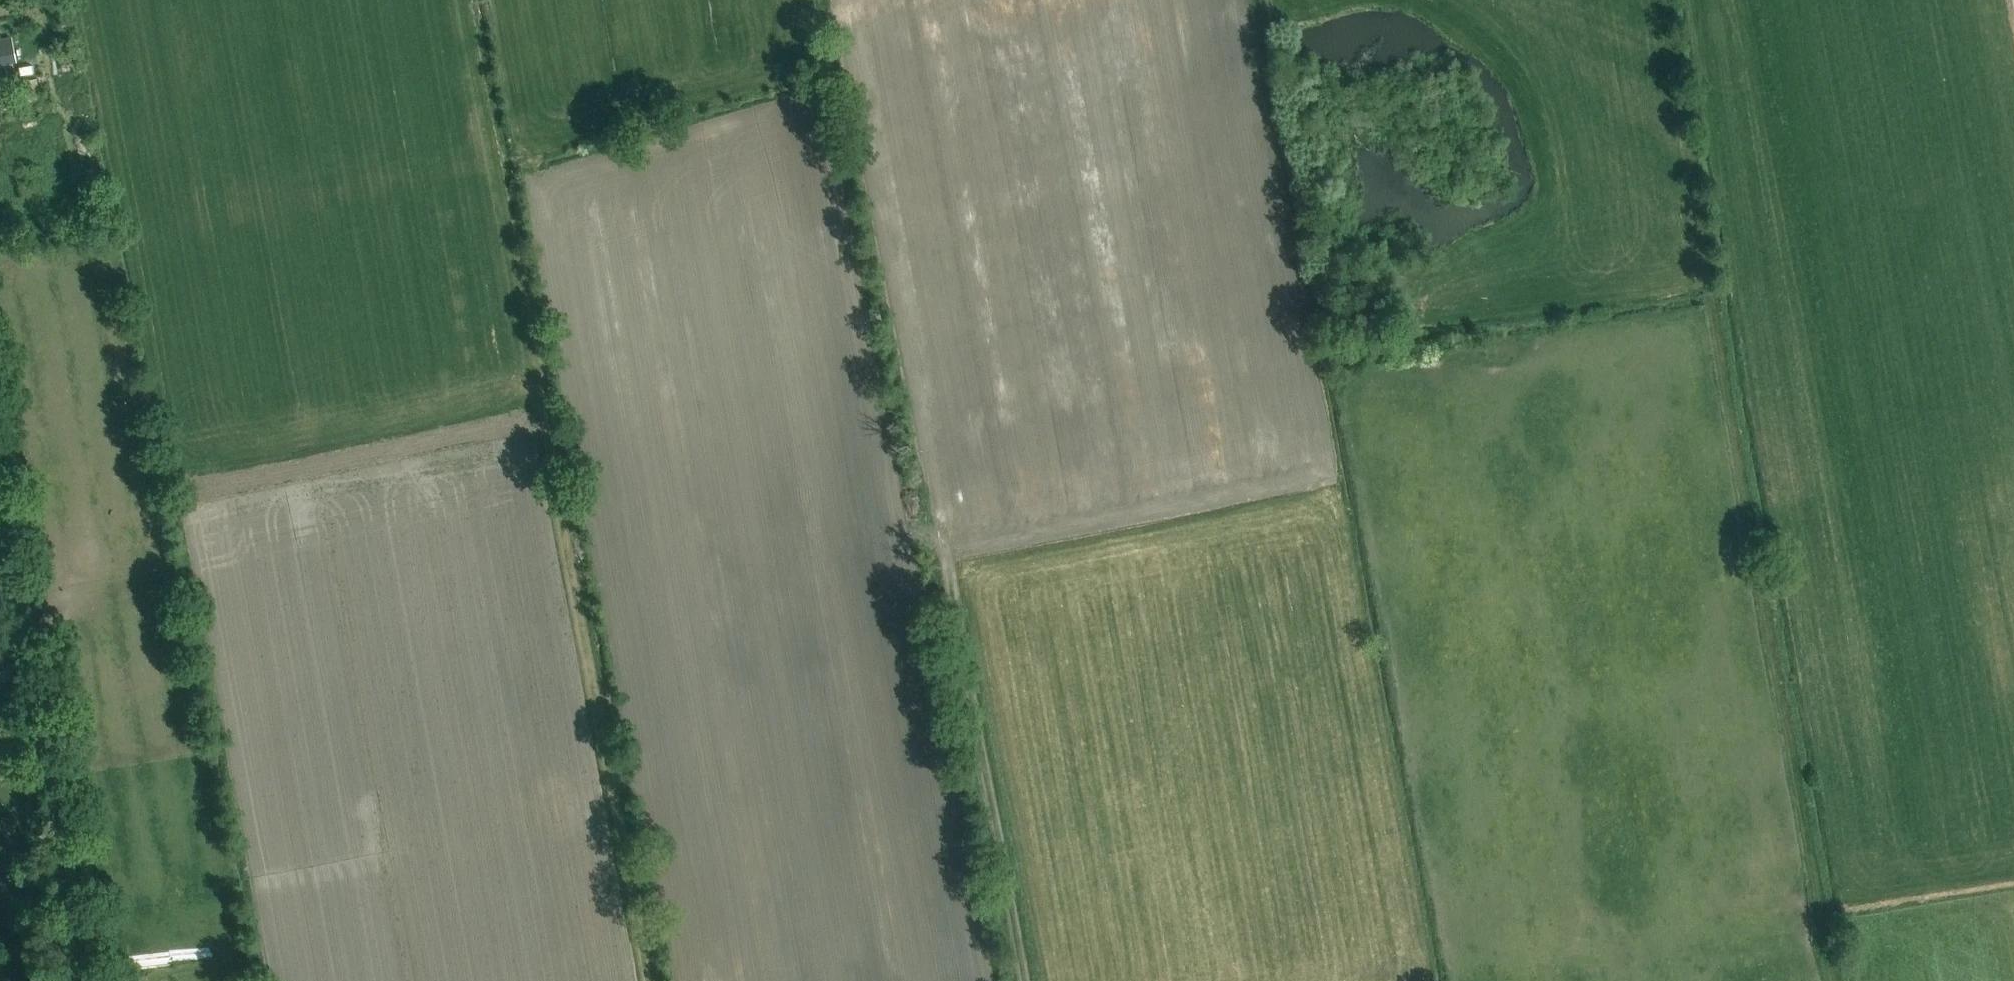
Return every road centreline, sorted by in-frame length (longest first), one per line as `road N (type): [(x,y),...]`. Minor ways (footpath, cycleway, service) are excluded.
road 1 (track): [(1022,980),(838,0)]
road 2 (track): [(1837,980),(1714,305)]
road 3 (unclassified): [(84,980),(0,500)]

